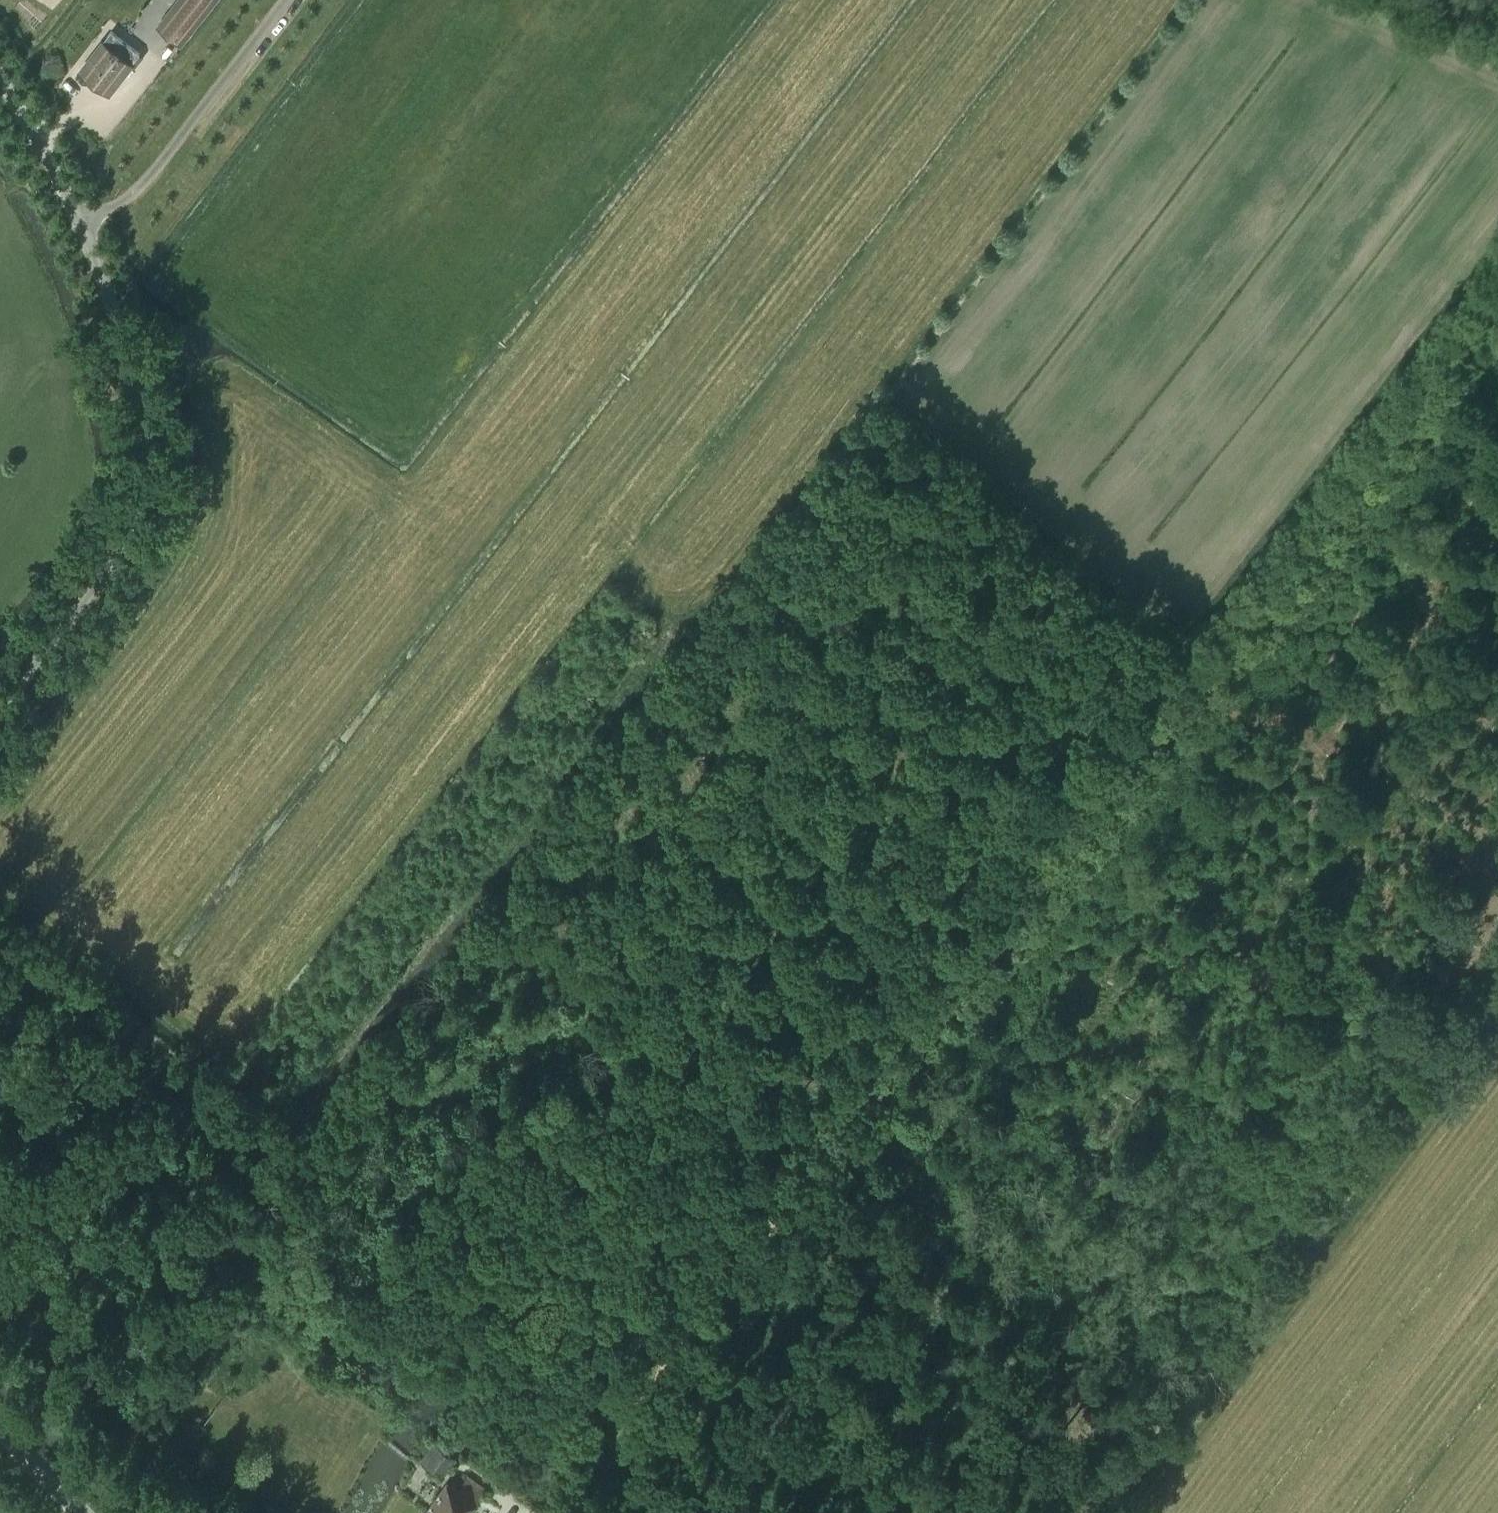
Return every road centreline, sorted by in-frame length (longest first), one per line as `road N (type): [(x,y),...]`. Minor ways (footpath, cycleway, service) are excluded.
road 1 (track): [(1189,688),(676,1349)]
road 2 (unclassified): [(0,701),(124,541),(142,484),(145,429),(137,376),(80,226),(0,70)]
road 3 (track): [(1189,688),(1497,295)]
road 4 (track): [(603,1453),(676,1349)]

